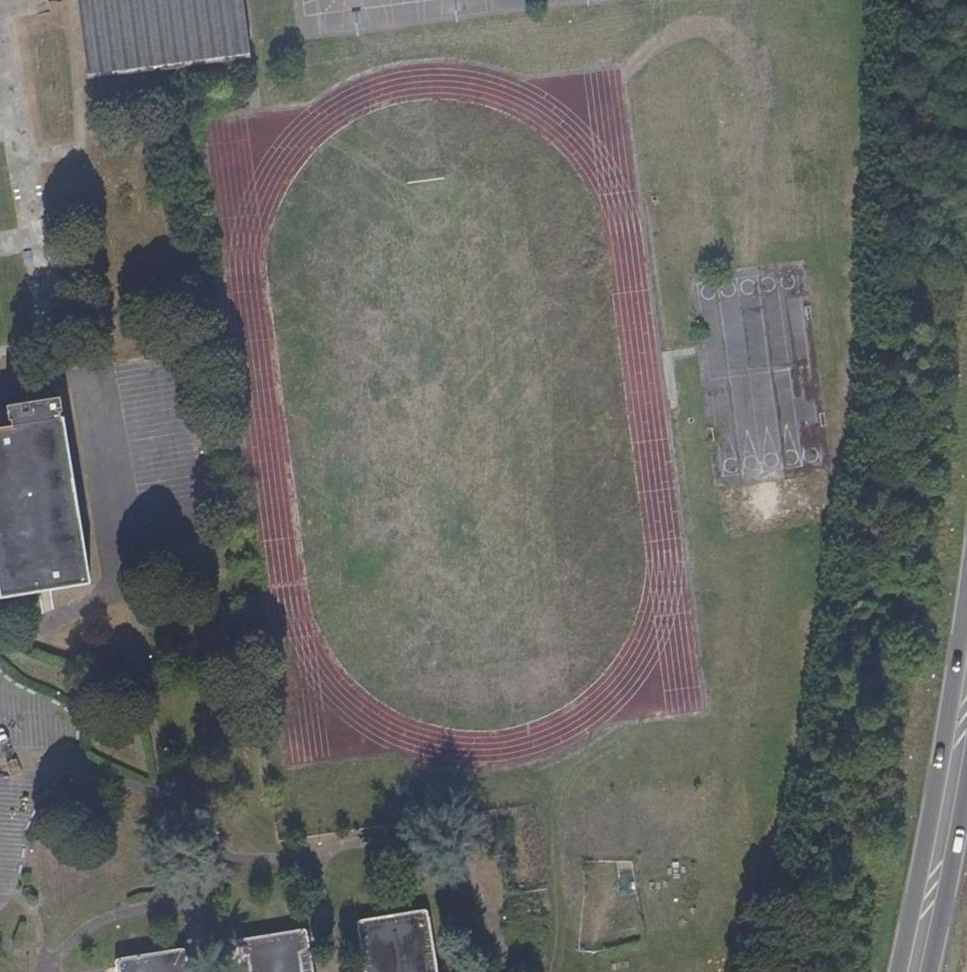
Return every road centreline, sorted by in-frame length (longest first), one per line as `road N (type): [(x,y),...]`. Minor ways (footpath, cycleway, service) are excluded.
road 1 (primary): [(966,598),(897,971)]
road 2 (primary): [(930,971),(966,788)]

